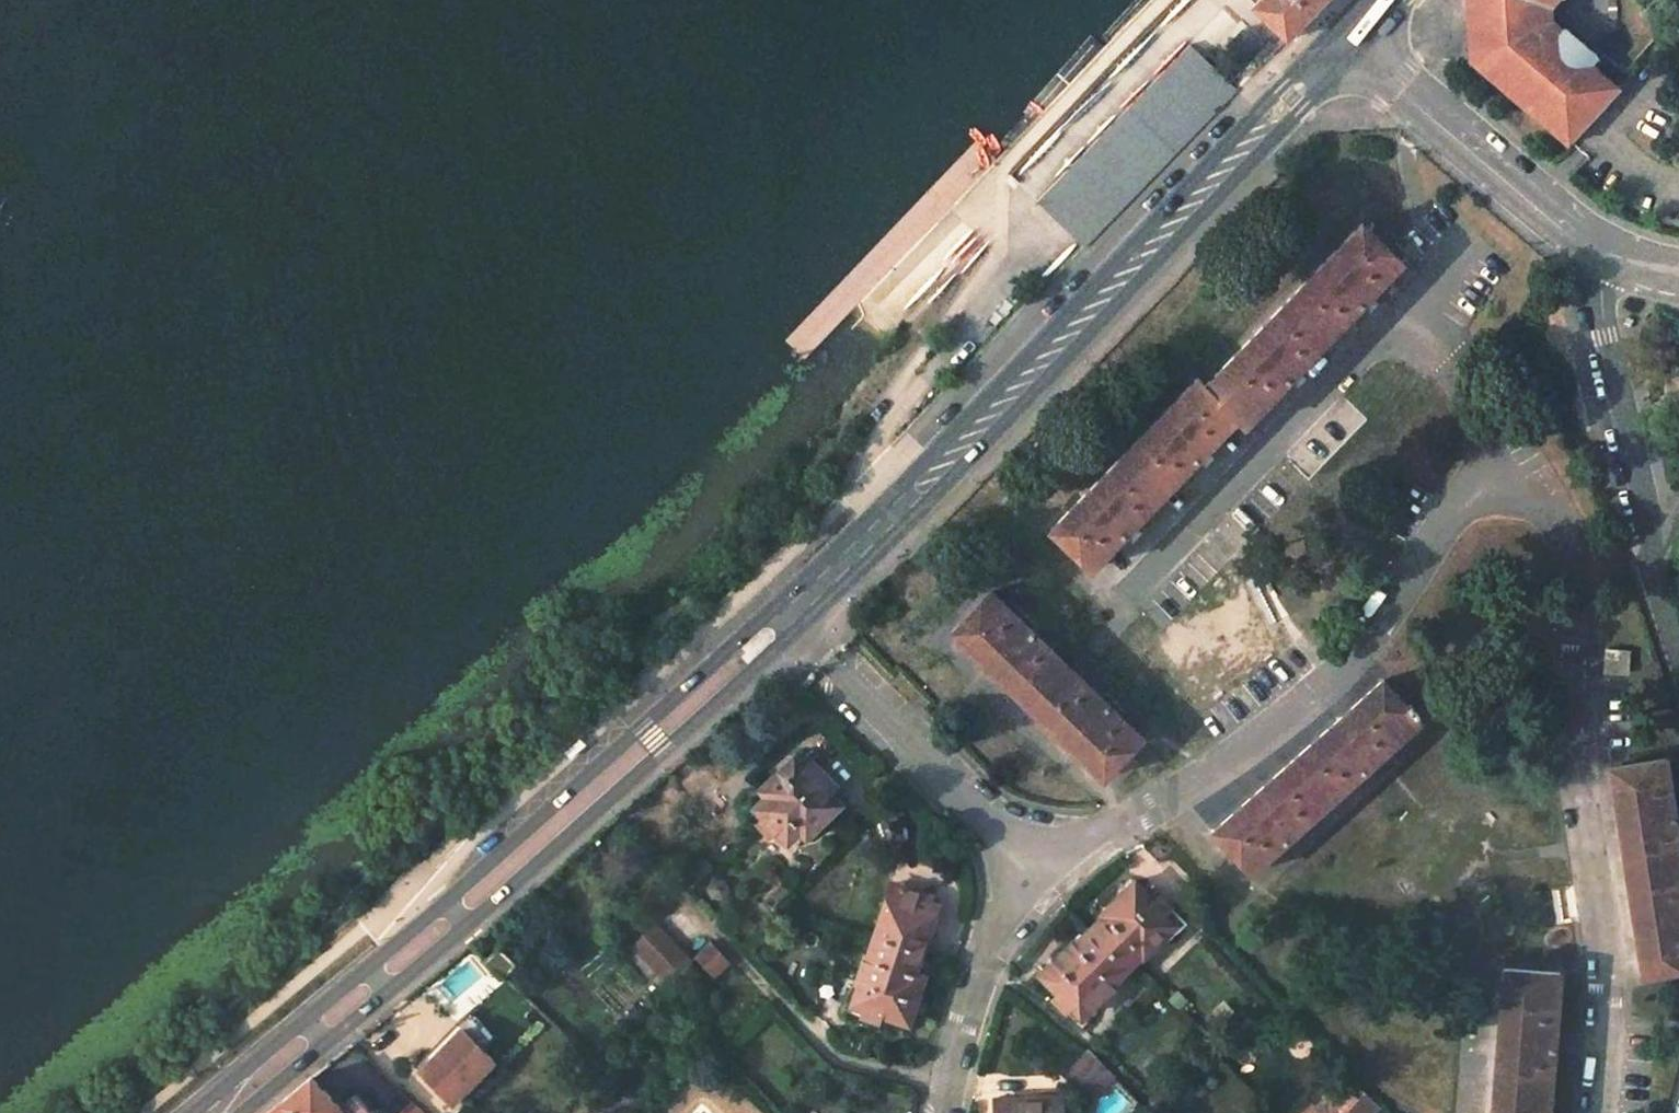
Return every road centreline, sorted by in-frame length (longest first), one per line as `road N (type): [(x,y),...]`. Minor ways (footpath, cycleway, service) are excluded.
road 1 (trunk): [(0,379),(535,398),(1059,462),(1678,561)]
road 2 (trunk): [(1678,386),(1415,337),(718,258),(287,256),(0,268)]
road 3 (primary): [(1353,31),(870,540),(790,614)]
road 4 (primary): [(464,923),(775,648),(790,614)]
road 5 (primary): [(790,614),(756,624),(444,899)]
road 6 (track): [(670,888),(835,1055),(947,1082)]
road 7 (tertiary): [(1614,254),(1563,223),(1353,31)]
road 8 (residential): [(1614,254),(1601,280),(1605,337),(1644,553)]
road 9 (primary): [(301,1019),(189,1112)]

